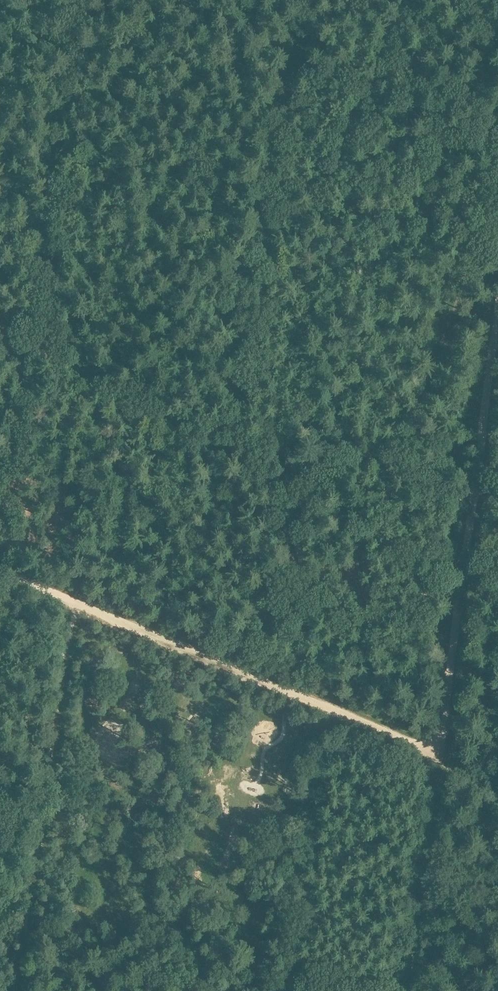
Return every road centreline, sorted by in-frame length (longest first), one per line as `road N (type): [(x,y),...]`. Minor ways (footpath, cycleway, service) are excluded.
road 1 (track): [(72,0),(0,544)]
road 2 (track): [(341,459),(301,495),(292,547),(312,587),(339,608),(392,613),(436,585),(450,562),(450,509),(418,466),(367,453)]
road 3 (track): [(301,0),(232,455)]
road 4 (track): [(301,495),(0,320)]
road 5 (track): [(76,602),(19,942)]
road 6 (track): [(401,458),(497,179)]
road 7 (track): [(464,561),(497,301)]
road 8 (track): [(226,665),(0,570)]
road 9 (track): [(408,990),(438,753)]
road 10 (track): [(438,753),(226,665)]
road 11 (track): [(438,753),(464,561)]

